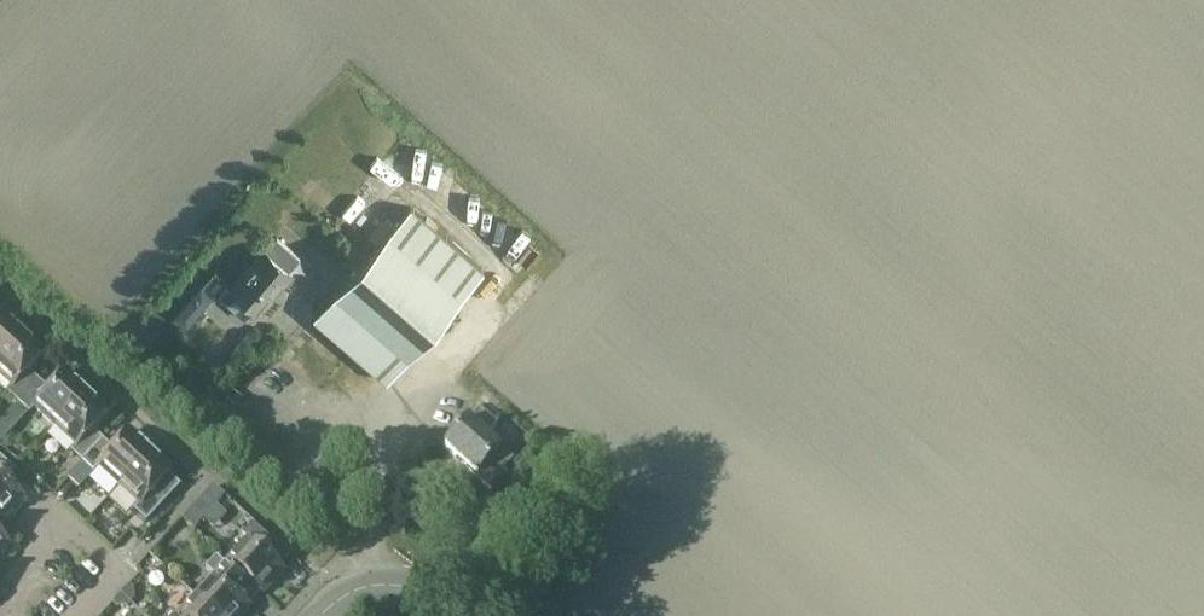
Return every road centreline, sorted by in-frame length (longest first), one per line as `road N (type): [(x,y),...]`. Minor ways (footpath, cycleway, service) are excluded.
road 1 (residential): [(13,615),(53,511),(120,571)]
road 2 (tertiary): [(456,615),(389,588),(355,594),(321,615)]

